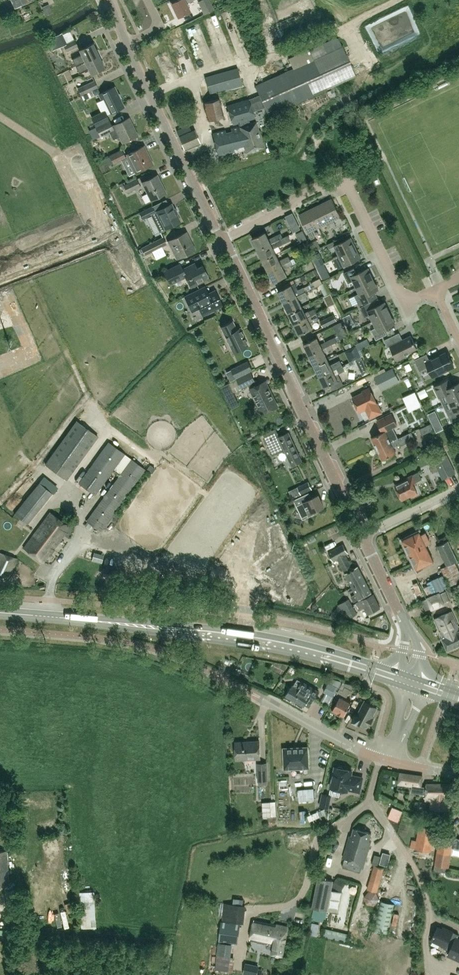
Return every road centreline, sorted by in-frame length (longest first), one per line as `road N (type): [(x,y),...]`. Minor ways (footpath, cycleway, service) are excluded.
road 1 (primary): [(409,682),(223,634),(0,612)]
road 2 (tertiary): [(364,535),(223,239)]
road 3 (residential): [(437,290),(405,305),(346,183),(298,196),(223,239)]
road 4 (tertiary): [(223,239),(125,42)]
road 5 (tertiary): [(409,682),(410,637),(364,535)]
road 6 (residential): [(390,761),(256,696)]

